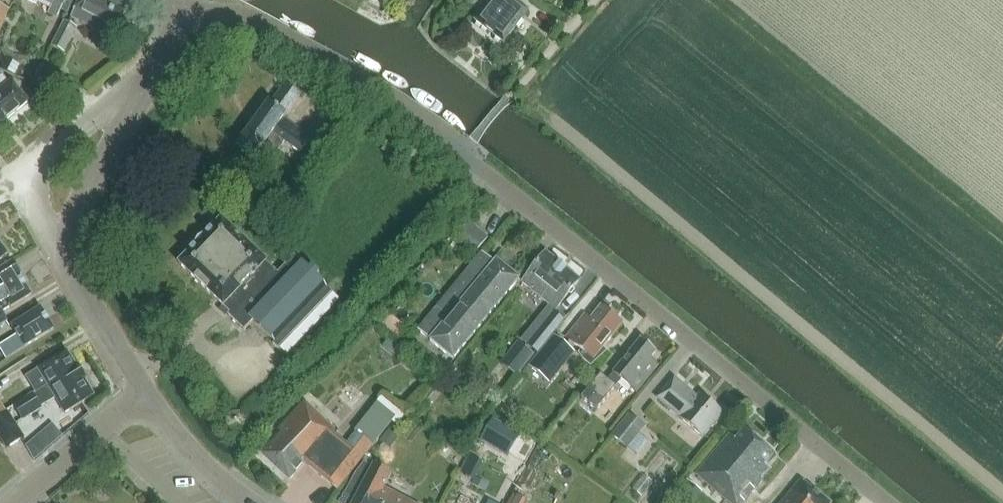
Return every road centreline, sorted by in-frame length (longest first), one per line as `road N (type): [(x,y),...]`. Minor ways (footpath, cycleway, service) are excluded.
road 1 (residential): [(177,17),(223,11),(385,102),(522,204),(881,502)]
road 2 (tertiary): [(149,393),(79,290),(70,239)]
road 3 (residential): [(14,502),(149,393)]
road 4 (tertiary): [(253,502),(194,453),(149,393)]
road 5 (tertiary): [(70,239),(130,114)]
road 6 (residential): [(20,182),(102,112),(130,114)]
road 7 (residential): [(599,0),(510,99)]

